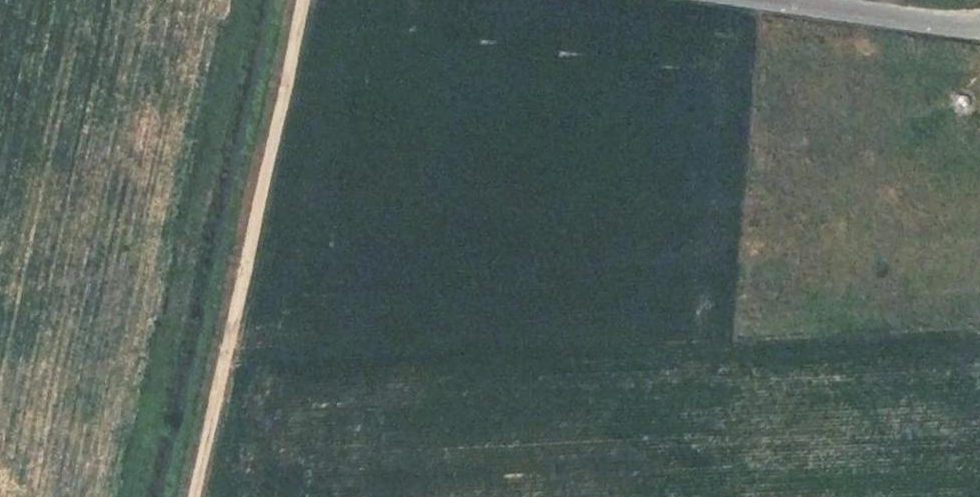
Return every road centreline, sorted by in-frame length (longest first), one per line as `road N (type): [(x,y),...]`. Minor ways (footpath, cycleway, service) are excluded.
road 1 (track): [(193,496),(302,0)]
road 2 (unclassified): [(979,24),(785,0)]

